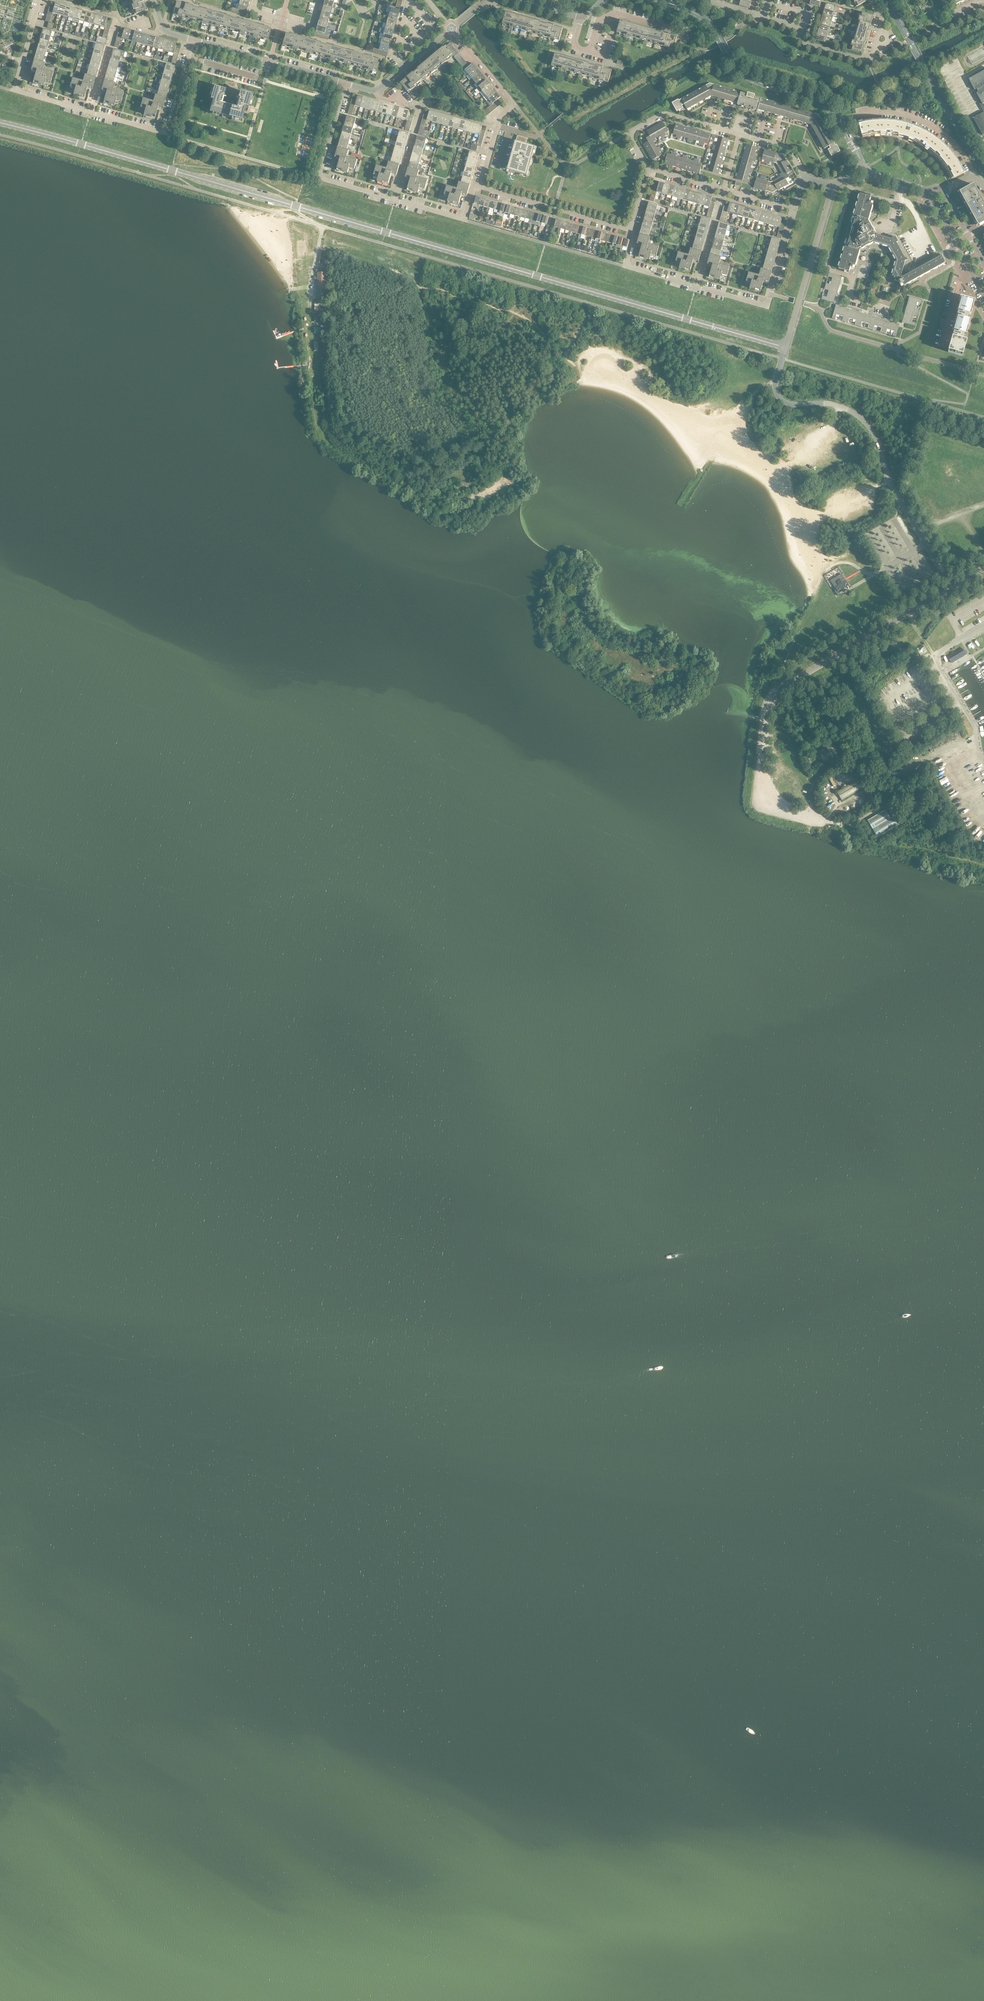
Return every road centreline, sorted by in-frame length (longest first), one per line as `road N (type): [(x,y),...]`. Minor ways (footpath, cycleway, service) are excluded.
road 1 (tertiary): [(786,349),(0,122)]
road 2 (unclassified): [(800,822),(757,806),(771,697),(952,588)]
road 3 (unclassified): [(786,349),(775,383),(780,400),(831,404),(863,420),(952,588)]
road 4 (residential): [(479,186),(463,217),(319,177),(345,83)]
road 5 (residential): [(631,230),(626,267),(762,305),(795,210)]
road 6 (secondary): [(839,122),(818,103),(749,78),(705,19),(660,0)]
road 7 (residential): [(479,186),(496,124),(515,105),(451,30)]
road 8 (residential): [(23,60),(16,91),(167,134)]
road 9 (residential): [(846,178),(851,188),(829,268),(850,278),(852,296),(886,307)]
road 10 (tertiary): [(833,189),(786,349)]
road 11 (residential): [(839,122),(883,114),(931,127),(953,143),(974,178)]
road 12 (residential): [(631,230),(479,186)]
road 13 (residential): [(345,83),(194,42)]
road 14 (residential): [(733,133),(663,114),(632,133),(648,169)]
road 15 (residential): [(873,55),(862,60),(808,44),(792,25),(763,16)]

